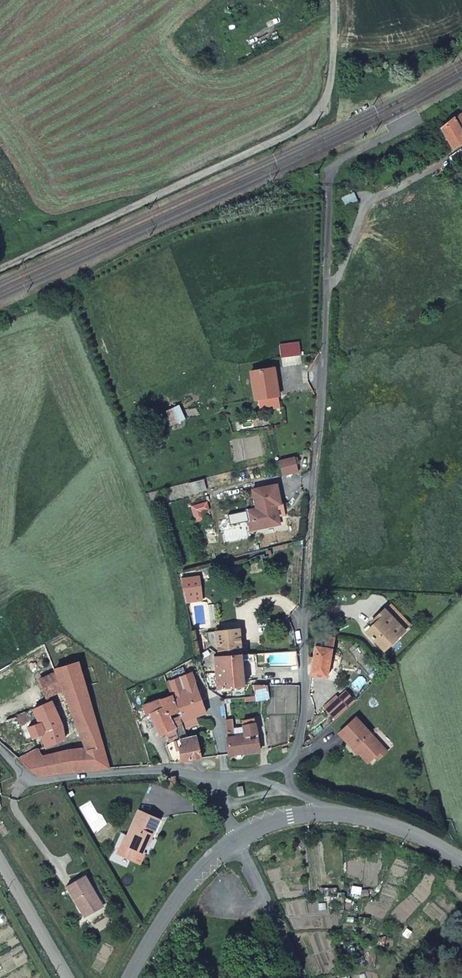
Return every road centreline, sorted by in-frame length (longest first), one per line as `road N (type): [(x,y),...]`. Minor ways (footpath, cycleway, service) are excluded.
road 1 (residential): [(290,761),(305,694),(326,291)]
road 2 (unclassified): [(0,268),(314,117),(331,81),(334,0)]
road 3 (residential): [(216,779),(171,769),(31,780),(0,750)]
road 4 (secondary): [(130,977),(180,891),(237,839)]
road 5 (residential): [(237,839),(306,977)]
road 6 (secondary): [(316,813),(406,830),(461,860)]
road 7 (residential): [(0,864),(67,977)]

